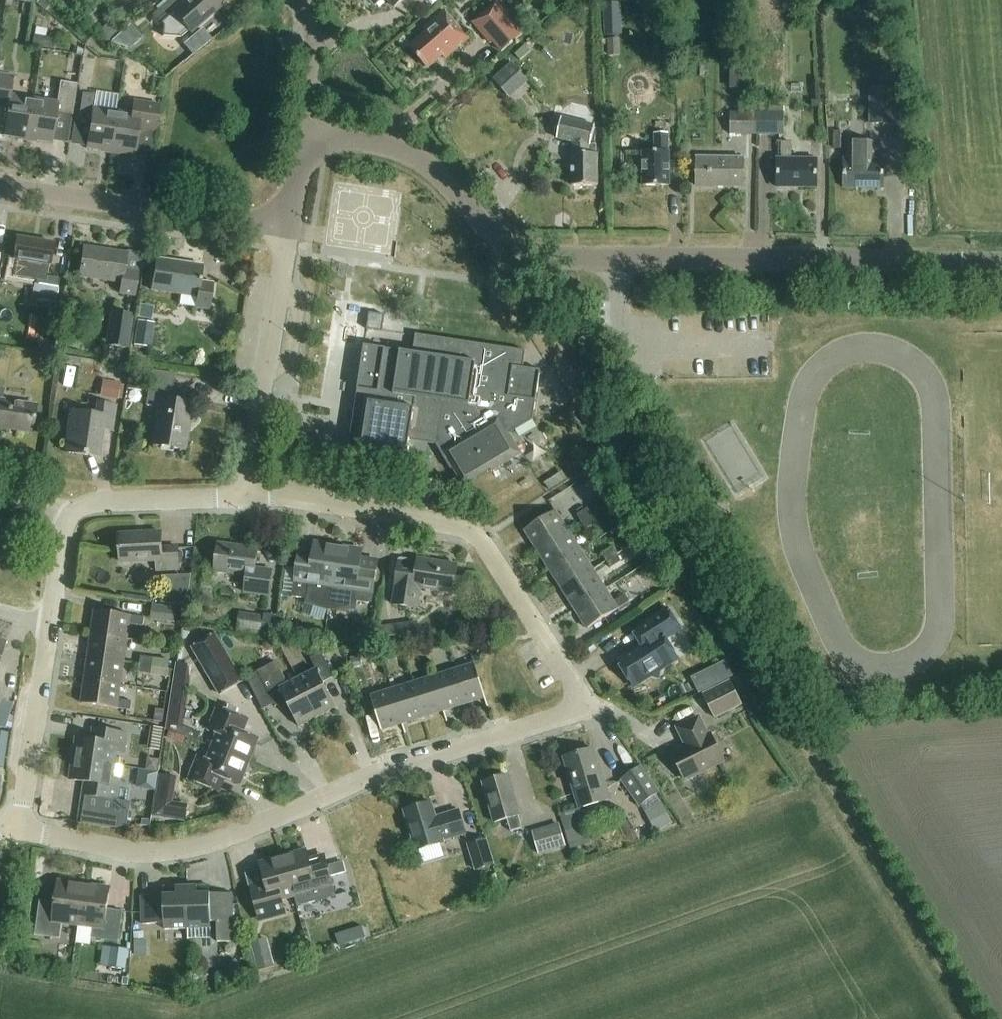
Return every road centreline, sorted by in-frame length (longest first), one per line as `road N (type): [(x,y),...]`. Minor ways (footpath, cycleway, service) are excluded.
road 1 (residential): [(21,825),(102,849),(199,848),(383,769),(571,708),(572,686),(472,533),(243,496)]
road 2 (track): [(965,1018),(618,451)]
road 3 (unclassified): [(1001,260),(548,258),(504,243)]
road 4 (unclassified): [(288,233),(0,188)]
road 5 (residential): [(243,496),(288,233)]
road 6 (residential): [(504,243),(512,285),(618,451)]
road 7 (unclassified): [(504,243),(428,163),(365,141),(306,134)]
road 8 (residential): [(21,825),(49,628)]
road 9 (residential): [(64,525),(97,502),(243,496)]
road 10 (residential): [(306,134),(315,45),(294,0)]

